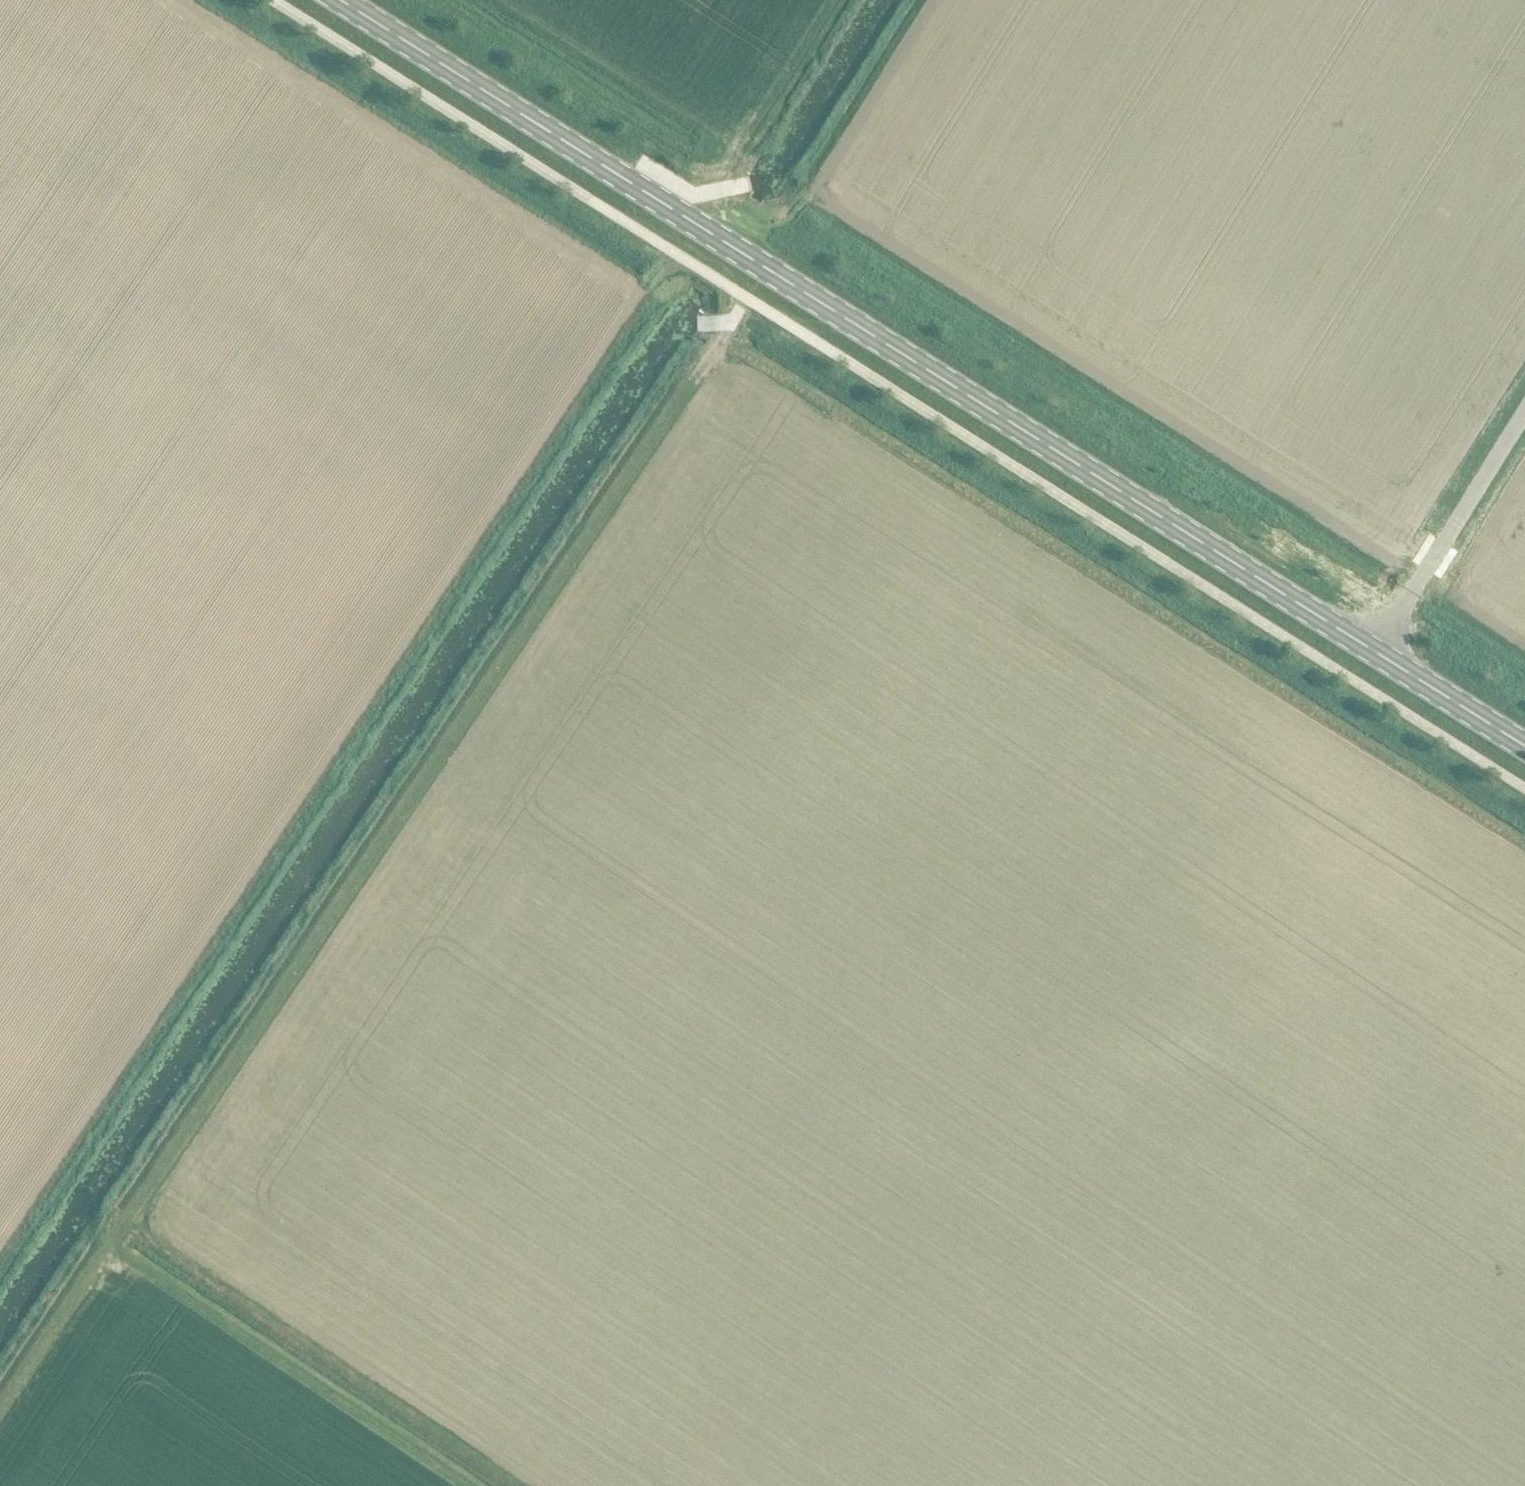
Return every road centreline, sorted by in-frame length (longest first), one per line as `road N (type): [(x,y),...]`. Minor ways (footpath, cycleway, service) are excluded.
road 1 (primary): [(1524,748),(337,0)]

